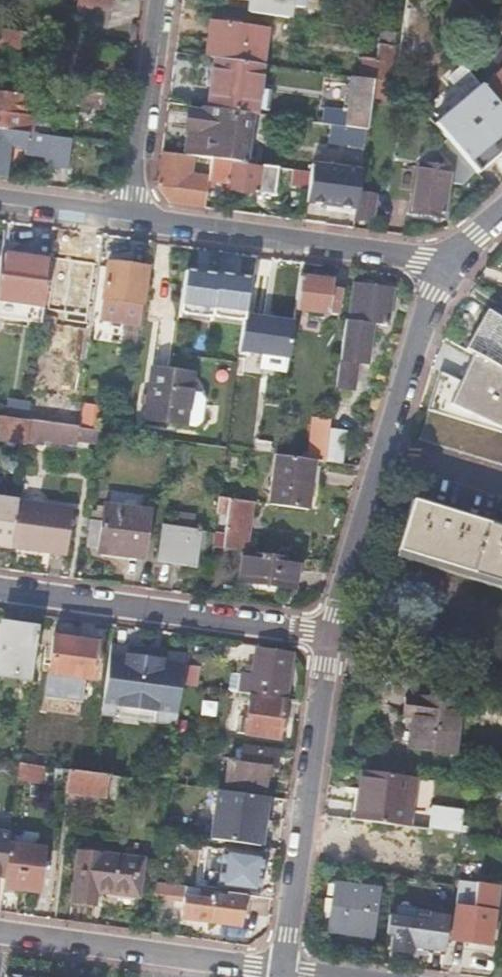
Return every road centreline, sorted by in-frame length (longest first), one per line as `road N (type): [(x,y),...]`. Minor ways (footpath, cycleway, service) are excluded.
road 1 (residential): [(332,635),(431,298),(453,262)]
road 2 (residential): [(286,967),(332,635)]
road 3 (residential): [(0,590),(332,635)]
road 4 (residential): [(453,262),(133,221)]
road 5 (residential): [(0,928),(286,967)]
road 6 (residential): [(133,221),(163,0)]
road 7 (residential): [(133,221),(0,205)]

